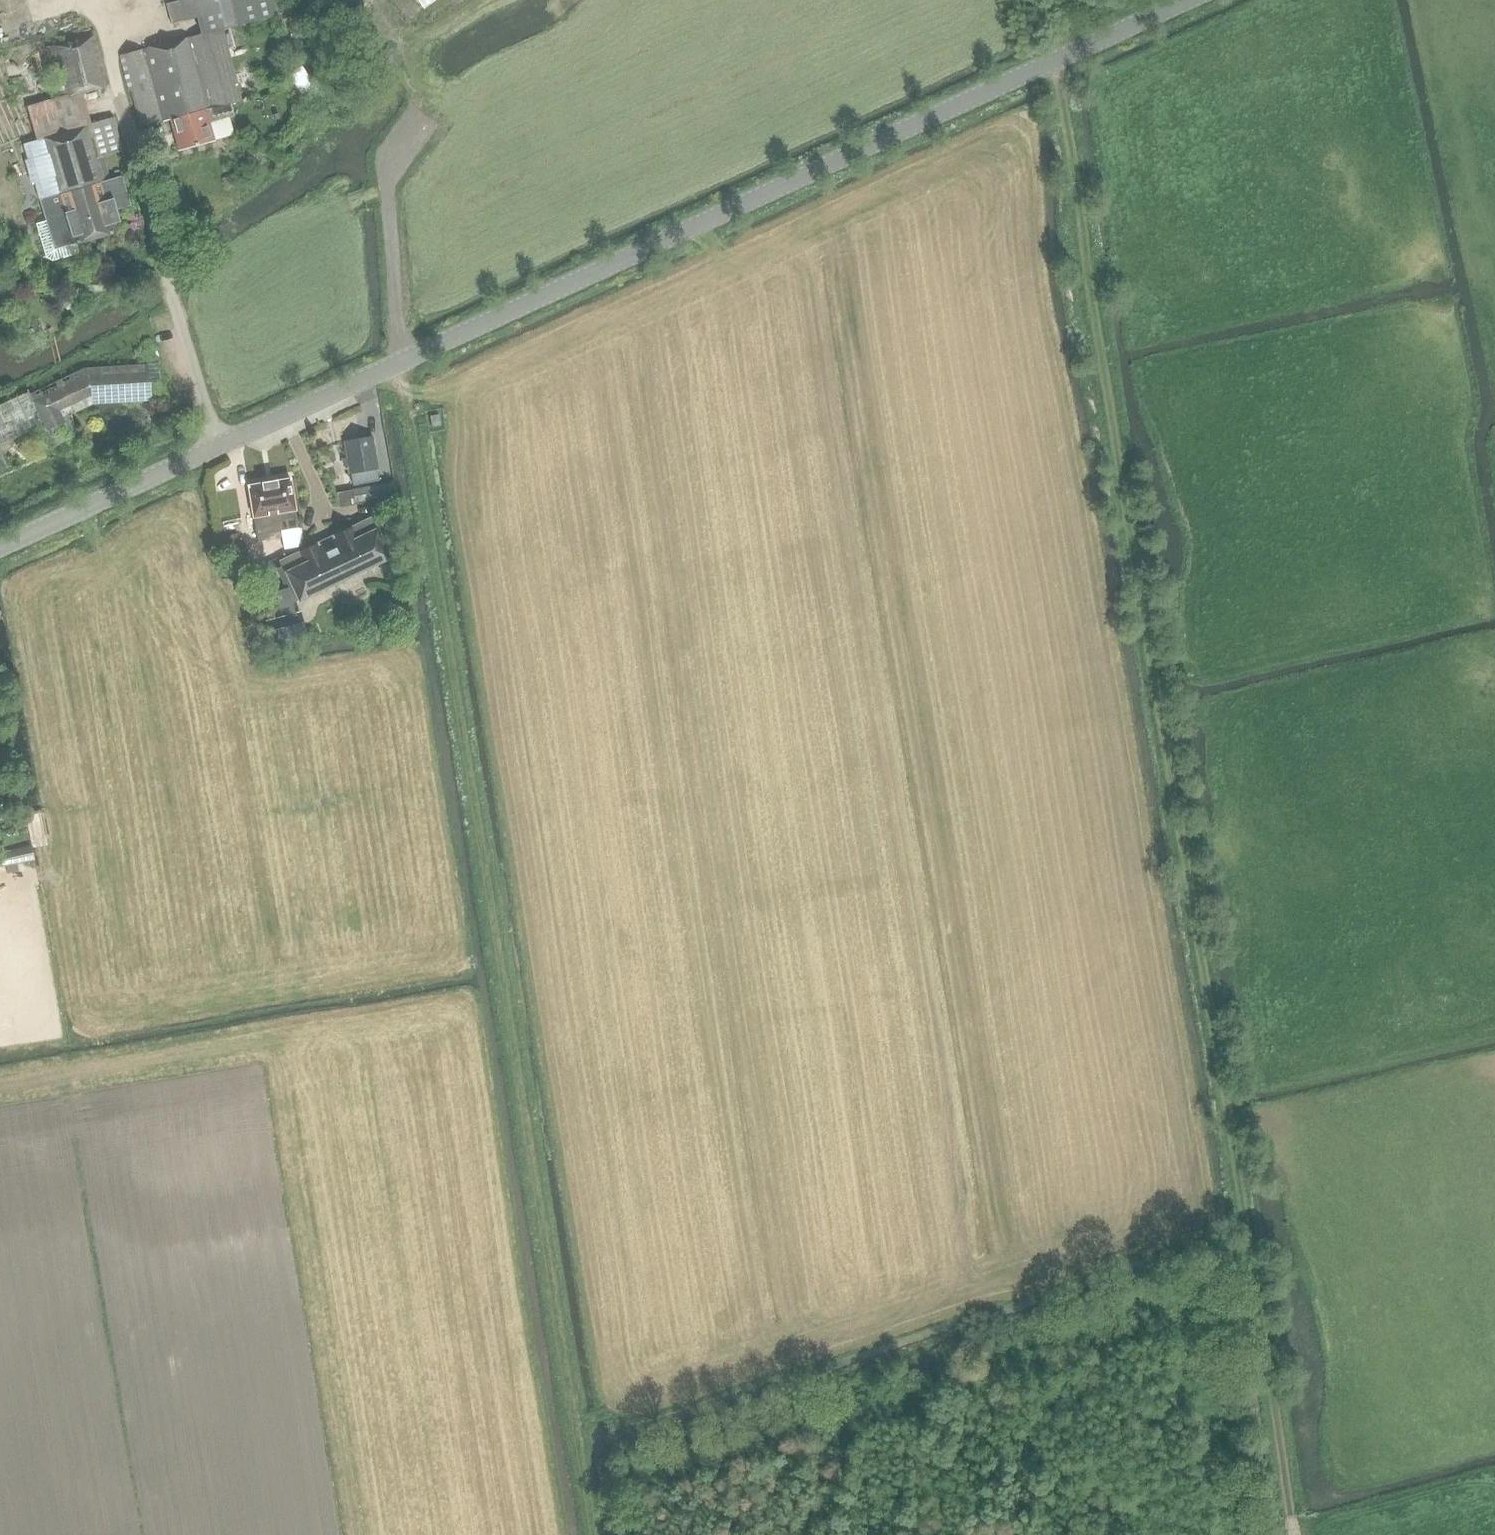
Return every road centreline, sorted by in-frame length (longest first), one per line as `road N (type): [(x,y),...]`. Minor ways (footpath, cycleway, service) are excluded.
road 1 (track): [(1053,63),(1298,1530)]
road 2 (tertiary): [(0,549),(1191,0)]
road 3 (track): [(400,367),(595,1534)]
road 4 (track): [(400,367),(385,165),(432,110),(401,0)]

